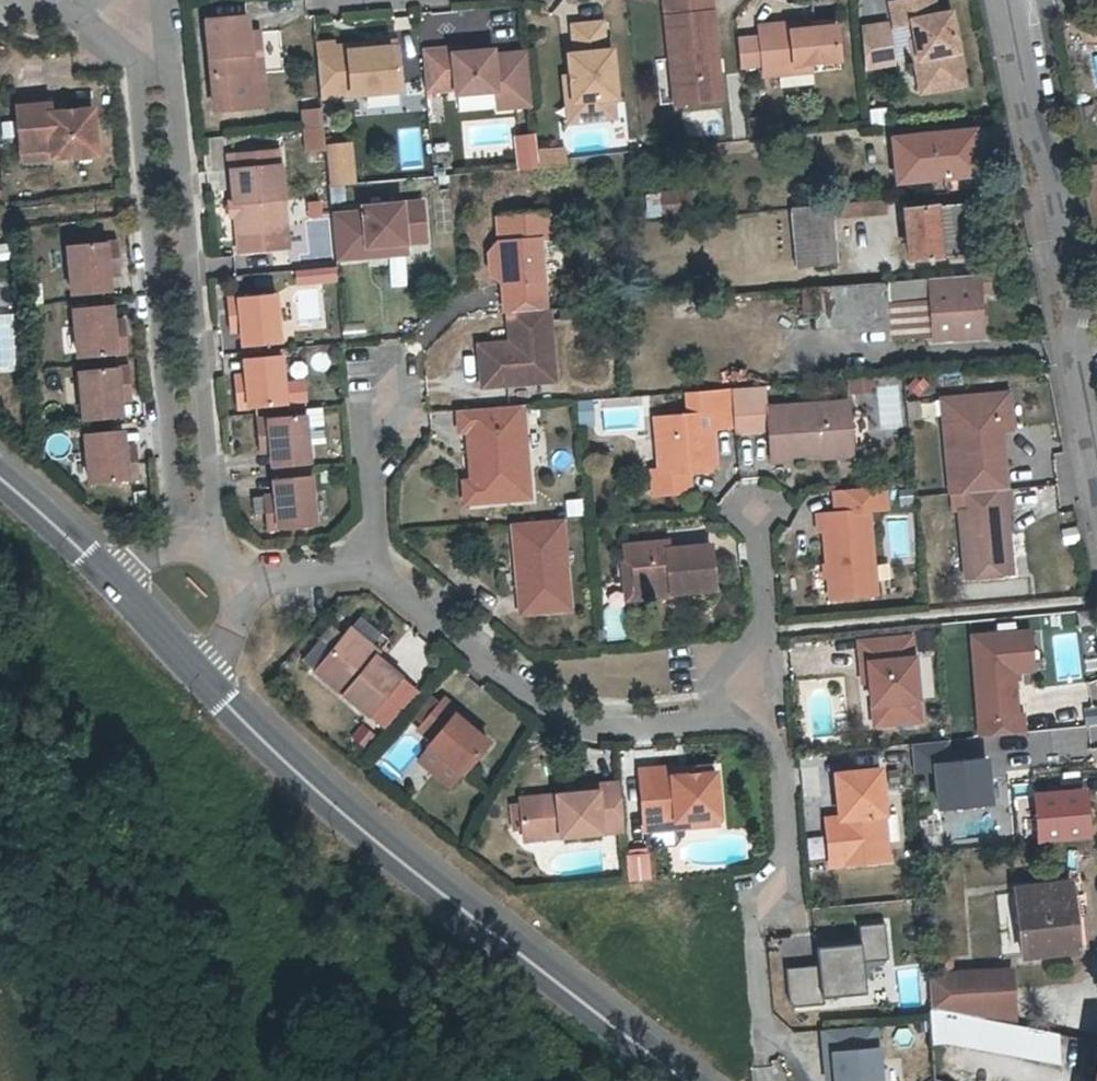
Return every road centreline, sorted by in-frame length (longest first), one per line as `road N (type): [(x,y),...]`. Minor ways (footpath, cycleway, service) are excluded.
road 1 (residential): [(687,1080),(371,837),(205,680)]
road 2 (tertiary): [(1096,467),(1054,172),(1031,124),(1006,0)]
road 3 (residential): [(210,546),(209,434),(185,161),(178,99),(164,75)]
road 4 (residential): [(138,68),(179,539)]
road 5 (residential): [(371,568),(544,703),(569,712),(600,721),(775,706)]
road 6 (residential): [(775,706),(785,853),(753,941),(760,1056)]
road 7 (residential): [(371,568),(372,357)]
road 8 (residential): [(775,706),(755,504)]
road 9 (residential): [(115,585),(0,480)]
road 10 (residential): [(241,592),(371,568)]
road 11 (residential): [(205,680),(115,585)]

